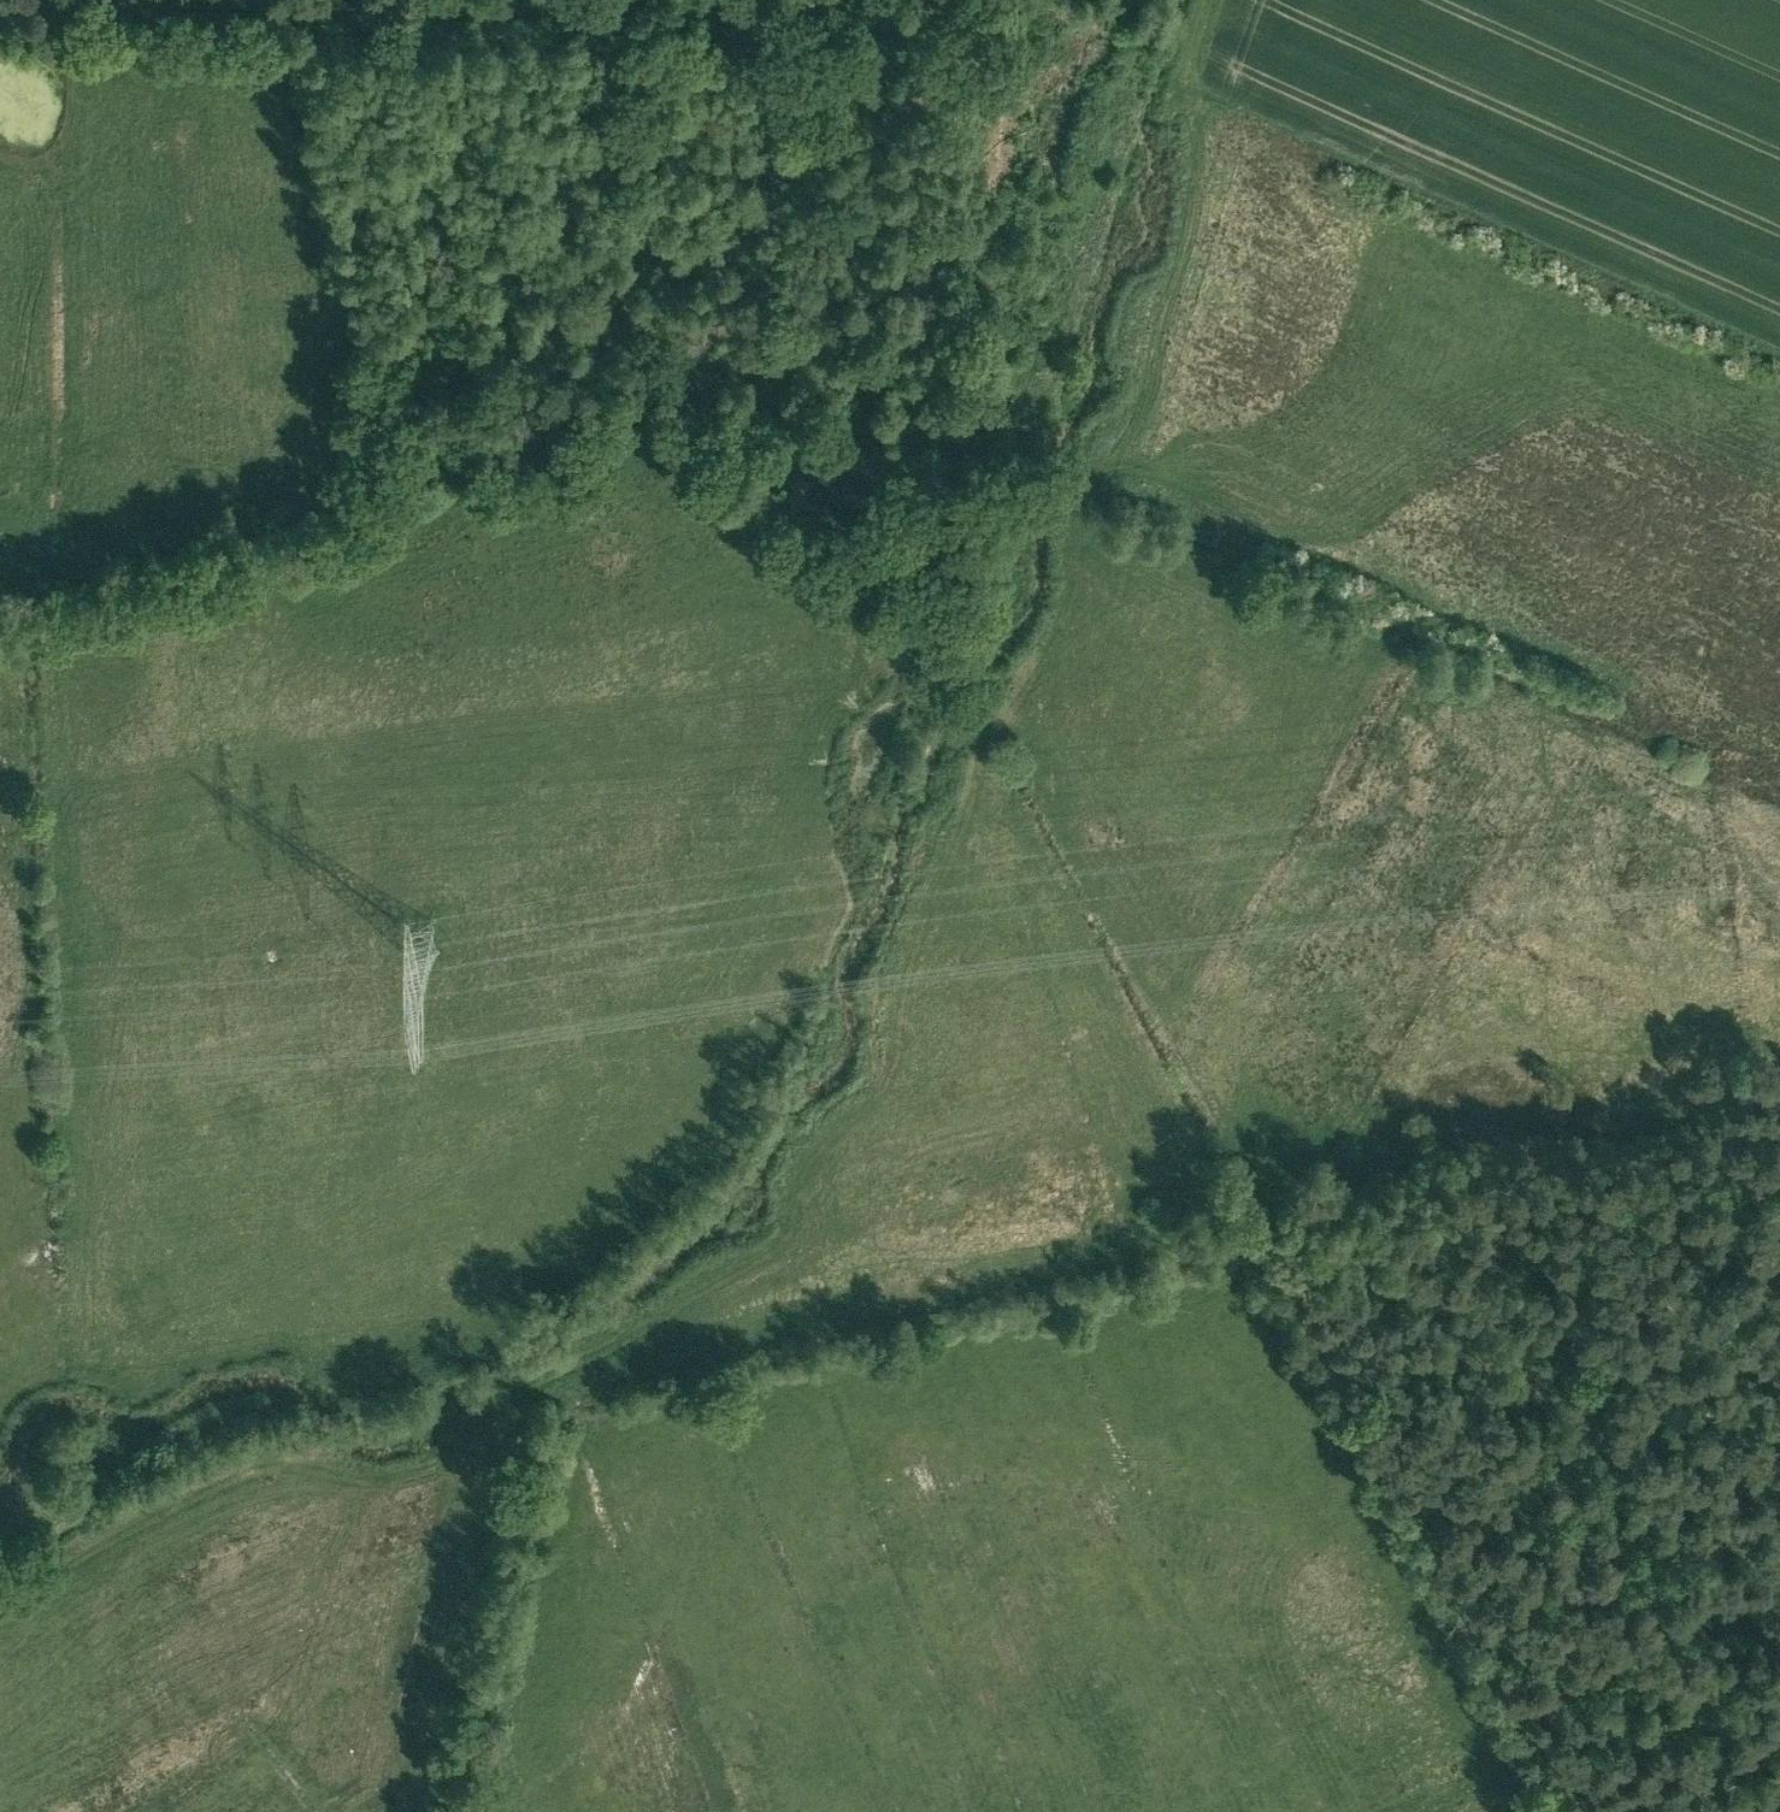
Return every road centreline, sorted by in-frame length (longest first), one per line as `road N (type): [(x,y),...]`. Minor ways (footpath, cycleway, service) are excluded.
road 1 (track): [(825,0),(799,14),(734,16),(0,5)]

